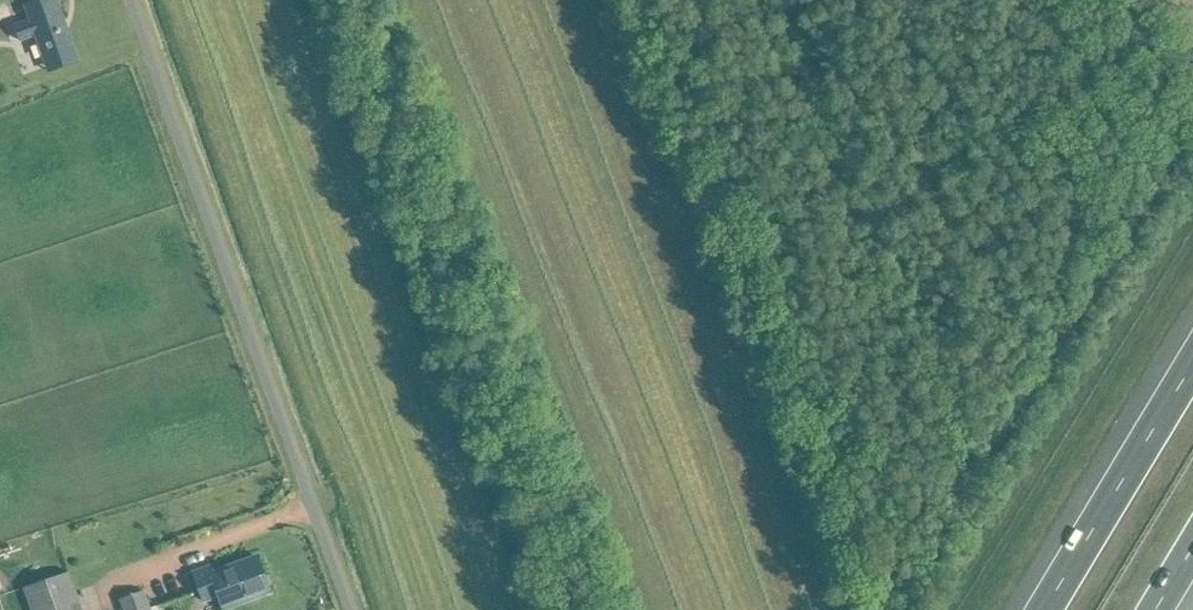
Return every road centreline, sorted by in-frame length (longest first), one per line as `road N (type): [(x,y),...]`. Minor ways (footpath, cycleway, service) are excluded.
road 1 (unclassified): [(359,609),(141,0)]
road 2 (motorway): [(1192,367),(1045,609)]

